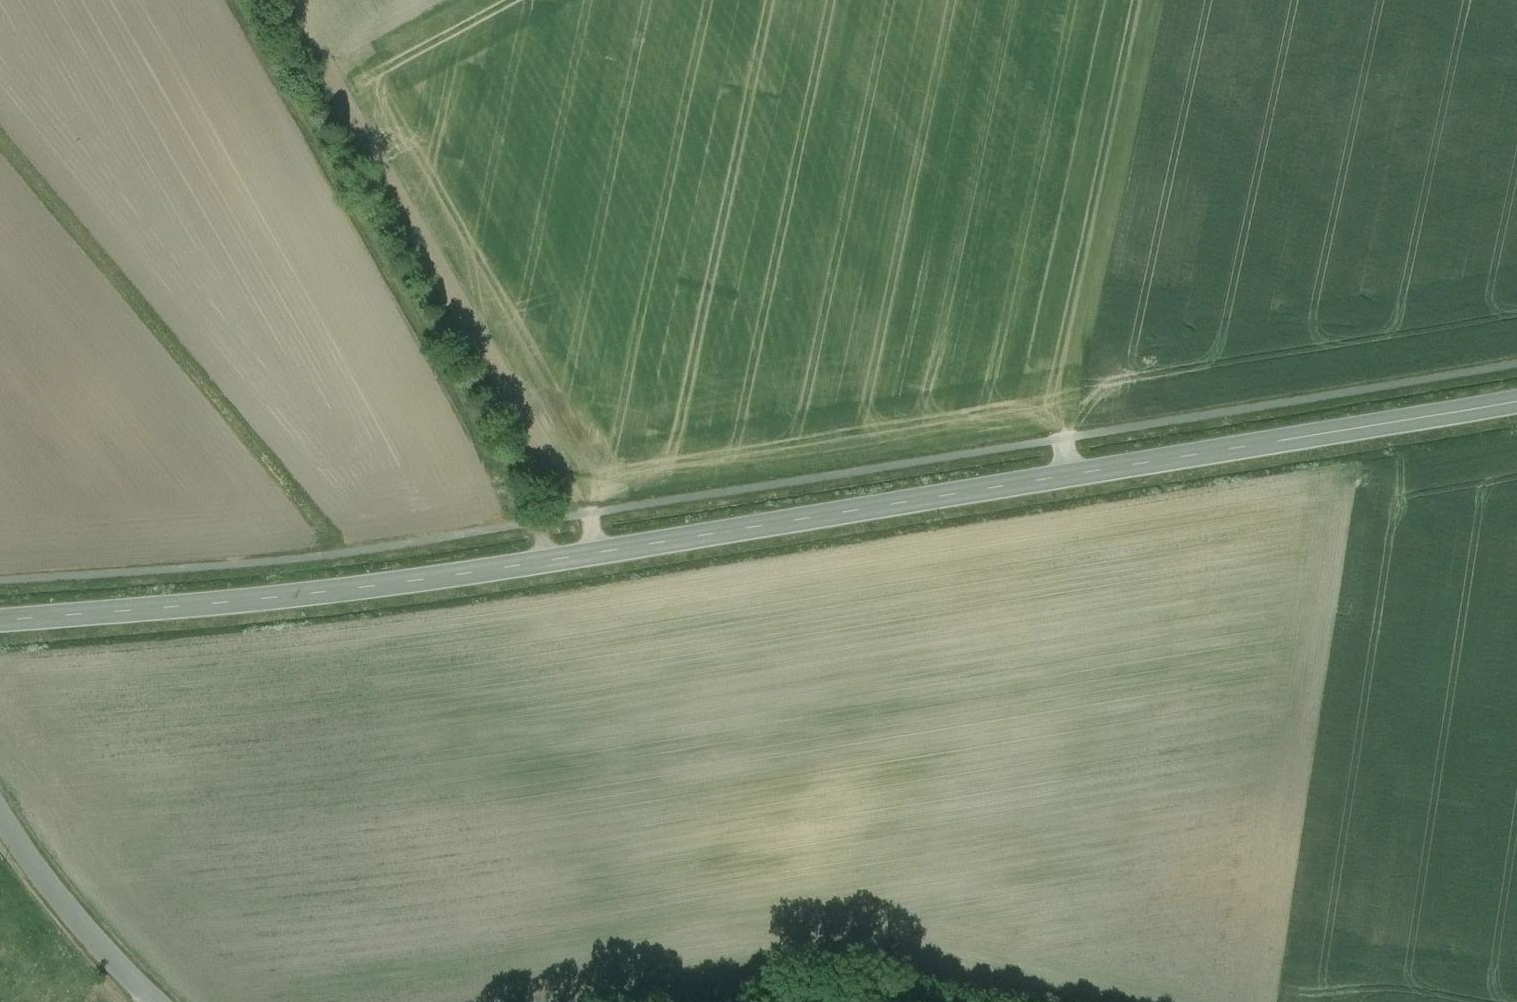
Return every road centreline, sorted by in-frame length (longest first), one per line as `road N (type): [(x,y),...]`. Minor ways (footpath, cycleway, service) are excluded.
road 1 (tertiary): [(1516,402),(407,584),(0,620)]
road 2 (track): [(549,561),(539,525),(240,0)]
road 3 (unclassified): [(130,1001),(0,815)]

